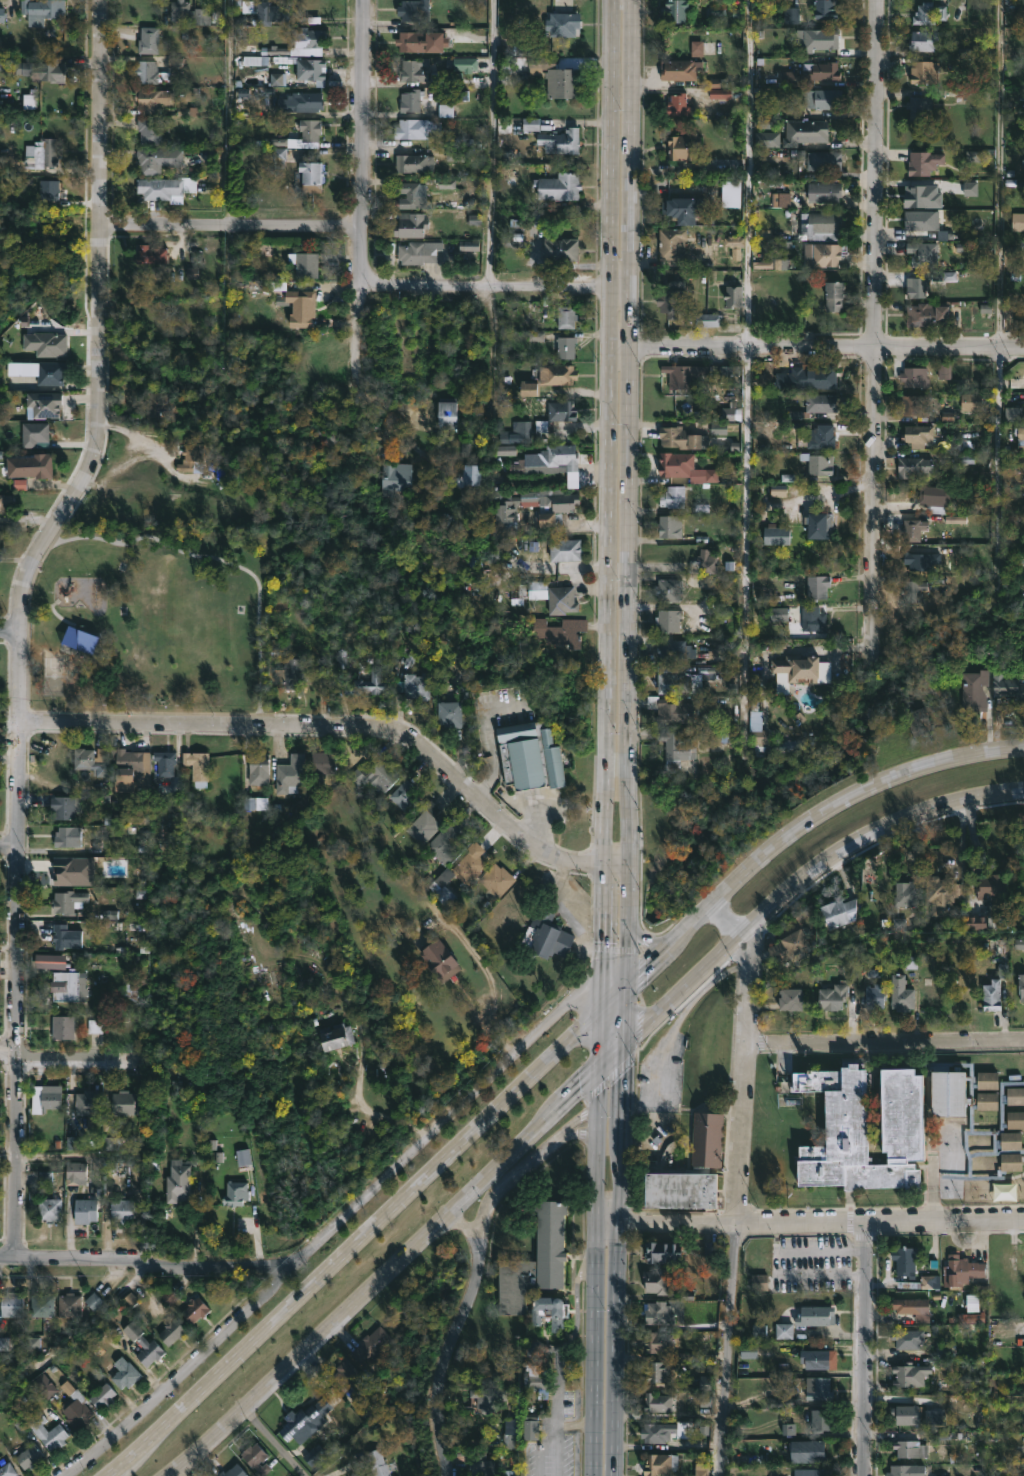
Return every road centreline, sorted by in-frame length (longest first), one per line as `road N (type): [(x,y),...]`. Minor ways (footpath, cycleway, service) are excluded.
road 1 (residential): [(604,977),(73,1475)]
road 2 (secondary): [(602,1012),(109,1475)]
road 3 (residential): [(629,870),(603,872),(548,855),(426,751),(389,733),(20,722)]
road 4 (residential): [(21,632),(30,568),(81,490),(99,445),(104,0)]
road 5 (secondary): [(610,0),(608,640)]
road 6 (secondary): [(627,639),(635,0)]
road 7 (residential): [(21,632),(15,1257)]
road 8 (residential): [(714,902),(750,948),(718,1475)]
road 9 (residential): [(868,581),(876,0)]
road 10 (secondary): [(1023,752),(928,765),(831,808),(714,902),(602,1012)]
road 11 (secondary): [(627,1047),(838,852),(902,821),(1023,797)]
road 12 (secondary): [(614,1475),(627,1047)]
road 13 (residential): [(1023,1220),(596,1223)]
road 14 (residential): [(1023,346),(606,349)]
road 15 (residential): [(356,383),(365,0)]
road 16 (secondary): [(172,1475),(451,1216)]
road 17 (secondary): [(598,1112),(592,1475)]
road 18 (secondary): [(630,951),(627,639)]
road 19 (residential): [(303,1260),(0,1257)]
road 20 (residential): [(1023,1040),(747,1043)]
road 21 (residential): [(630,288),(363,289)]
road 22 (residential): [(360,224),(99,221)]
road 23 (residential): [(866,1222),(862,1475)]
road 24 (secondary): [(608,640),(603,889)]
road 25 (residential): [(447,1475),(441,1370),(482,1241)]
road 26 (secondary): [(451,1216),(600,1073)]
road 27 (residential): [(559,1137),(494,1197),(482,1241)]
road 28 (residential): [(133,1059),(0,1055)]

